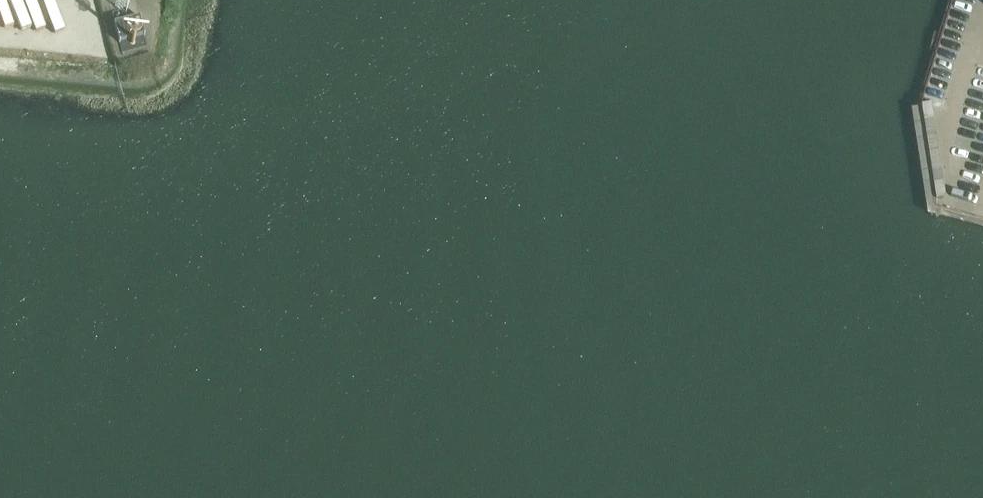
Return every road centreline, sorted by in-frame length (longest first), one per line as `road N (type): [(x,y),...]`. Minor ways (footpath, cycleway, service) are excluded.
road 1 (motorway): [(856,497),(805,232),(773,0)]
road 2 (motorway): [(788,497),(731,189),(707,0)]
road 3 (motorway): [(501,0),(530,224),(579,497)]
road 4 (motorway): [(458,0),(487,226),(535,497)]

